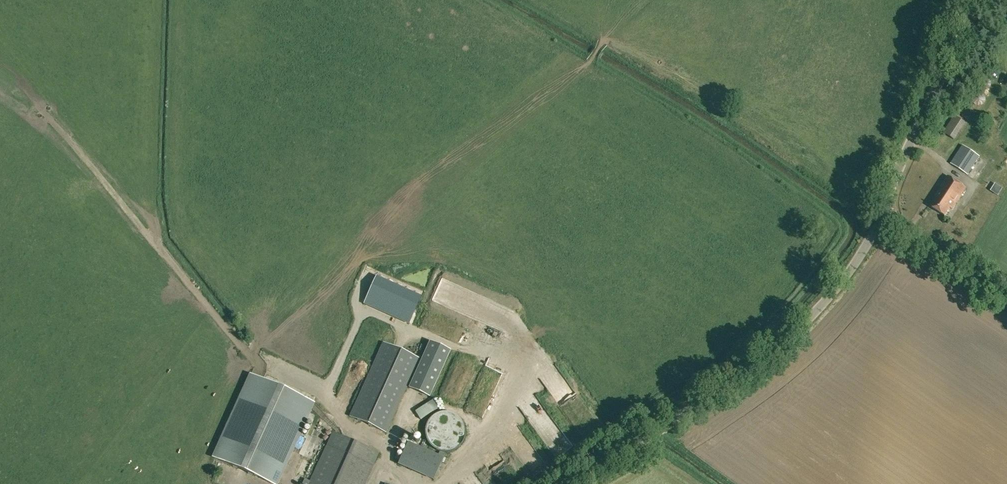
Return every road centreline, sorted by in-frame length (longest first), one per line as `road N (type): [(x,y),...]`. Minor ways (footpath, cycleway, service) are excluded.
road 1 (unclassified): [(574,483),(770,355),(845,276),(883,217)]
road 2 (unclassified): [(883,217),(978,0)]
road 3 (unclassified): [(1006,300),(883,217)]

